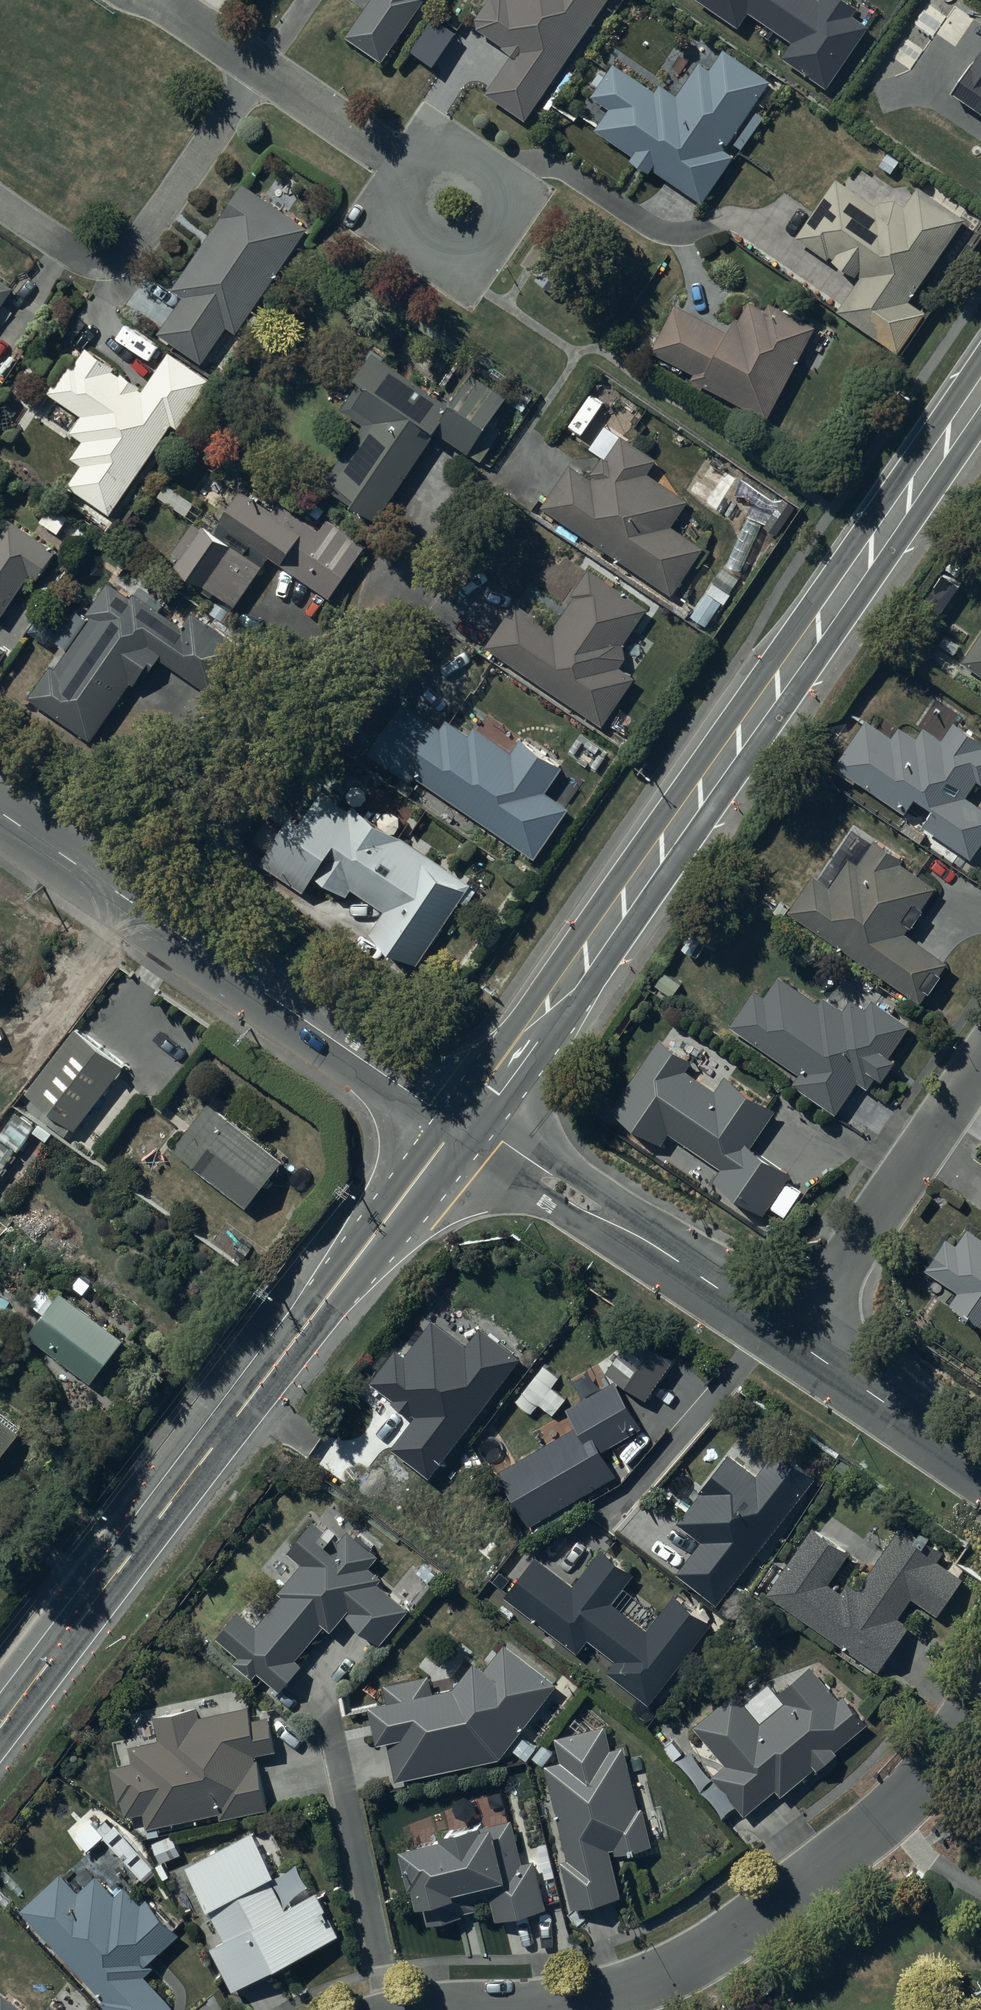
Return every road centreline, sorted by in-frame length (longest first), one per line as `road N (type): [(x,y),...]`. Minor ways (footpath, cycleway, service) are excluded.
road 1 (secondary): [(466,1123),(980,386)]
road 2 (secondary): [(0,1724),(466,1123)]
road 3 (residential): [(980,1689),(885,1816),(791,1901),(675,1982),(553,2009)]
road 4 (tertiary): [(466,1123),(404,1088),(84,857)]
road 5 (residential): [(84,857),(163,787),(344,663),(400,589)]
road 6 (tertiary): [(802,1341),(466,1123)]
road 7 (residential): [(259,72),(146,240),(119,258),(80,256),(0,202)]
road 8 (residential): [(802,1341),(980,1078)]
road 9 (residential): [(461,203),(259,72)]
road 10 (tertiary): [(980,1475),(802,1341)]

